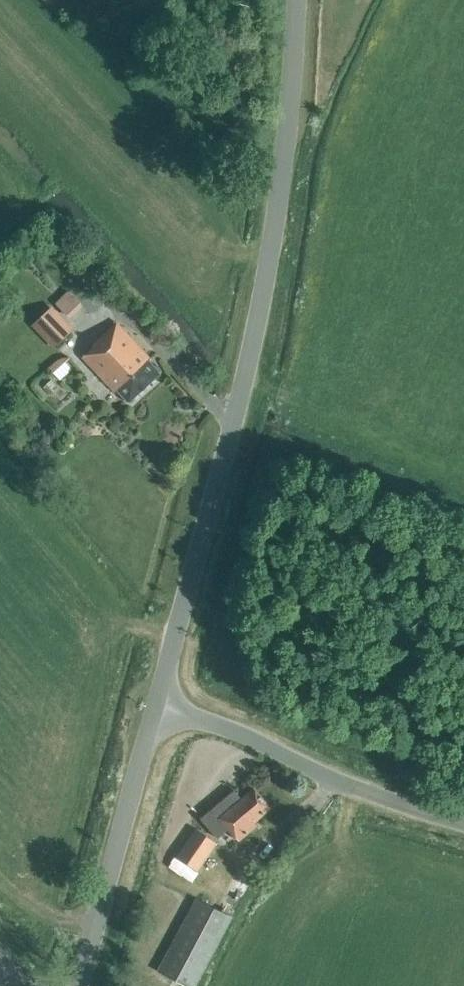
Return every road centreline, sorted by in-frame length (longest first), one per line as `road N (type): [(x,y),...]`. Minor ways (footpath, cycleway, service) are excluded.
road 1 (unclassified): [(160,709),(278,235),(299,0)]
road 2 (unclassified): [(463,823),(369,795),(160,709)]
road 3 (unclassified): [(81,985),(160,709)]

